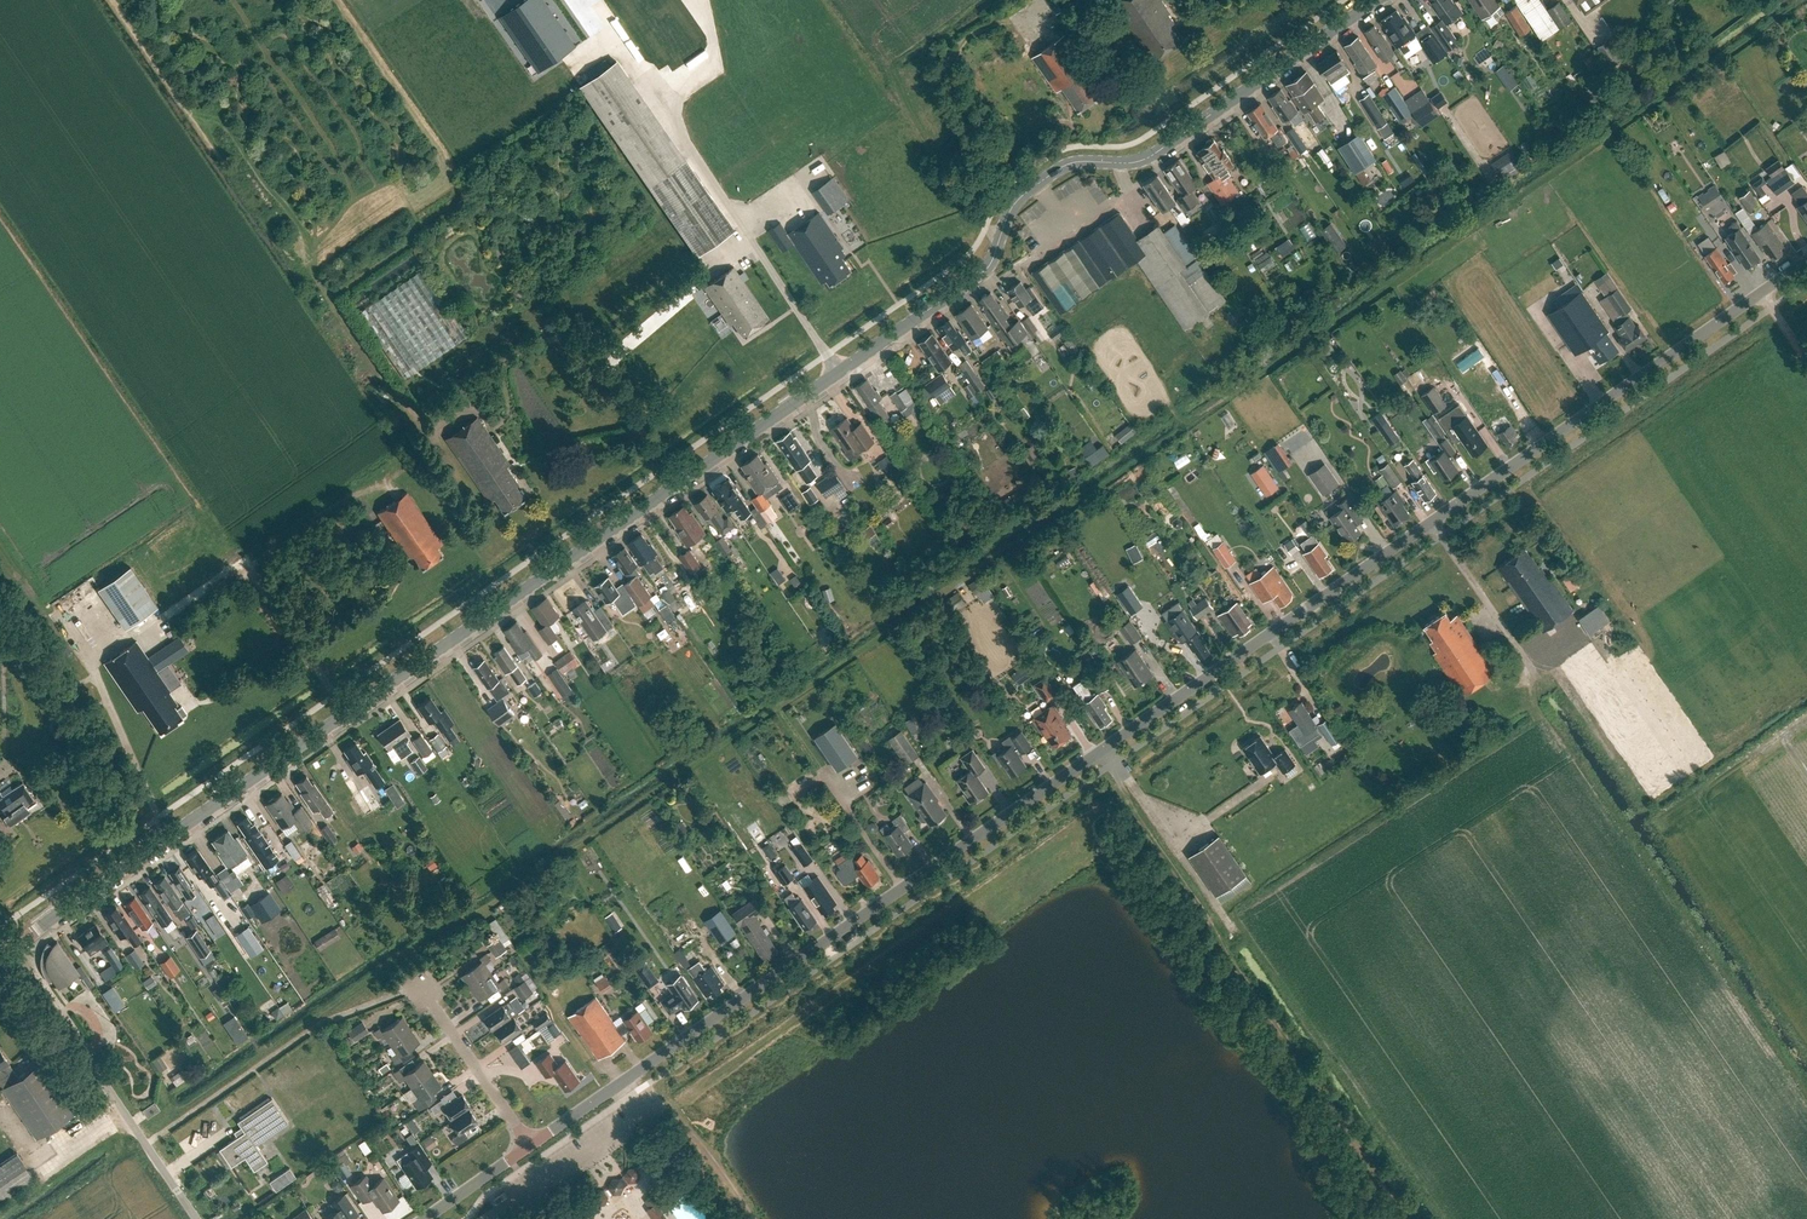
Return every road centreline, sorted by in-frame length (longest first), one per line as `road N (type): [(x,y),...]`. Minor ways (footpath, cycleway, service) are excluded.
road 1 (tertiary): [(12,949),(979,275),(1007,216),(1040,180),(1077,162),(1147,158),(1377,0)]
road 2 (unclassified): [(531,1147),(1806,260)]
road 3 (track): [(1534,675),(1542,718),(1227,919)]
road 4 (residential): [(196,1218),(12,949)]
road 5 (residential): [(531,1147),(421,984)]
road 6 (unclassified): [(425,1218),(531,1147)]

